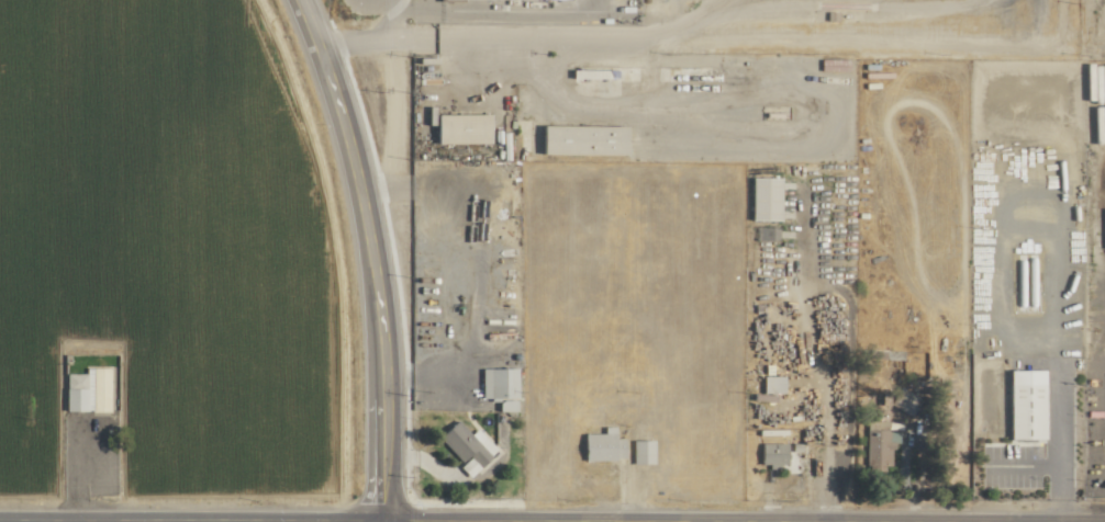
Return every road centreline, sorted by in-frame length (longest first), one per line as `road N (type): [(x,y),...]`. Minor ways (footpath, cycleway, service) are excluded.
road 1 (tertiary): [(284,0),(326,120),(353,259),(358,521)]

